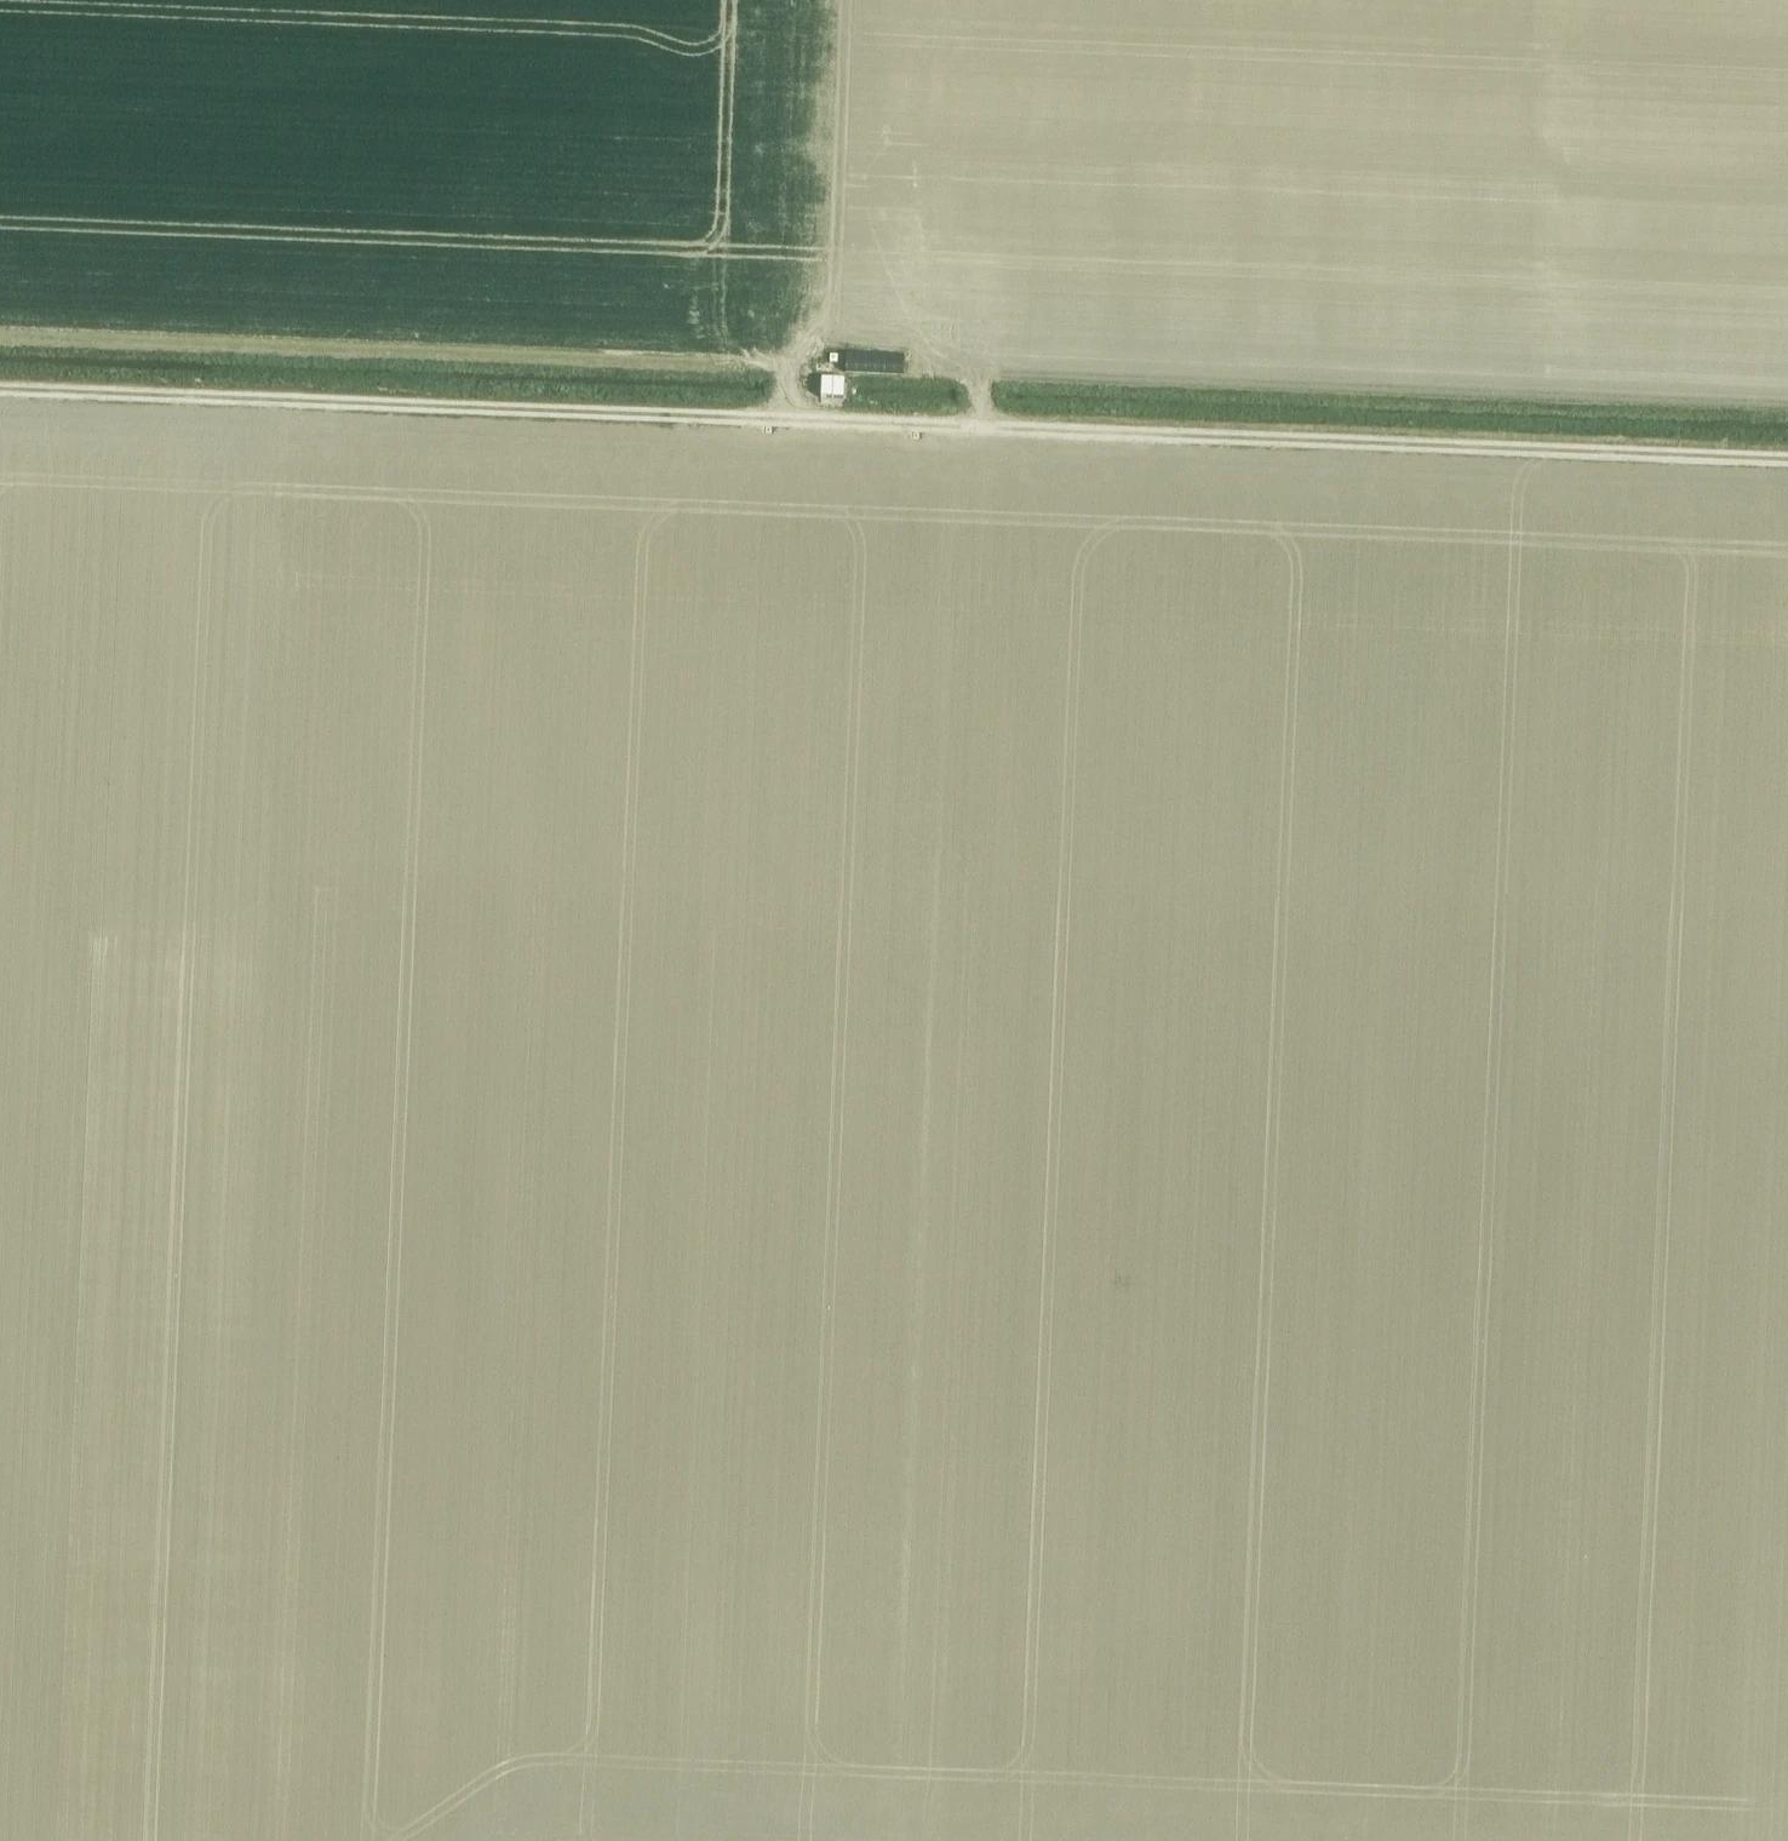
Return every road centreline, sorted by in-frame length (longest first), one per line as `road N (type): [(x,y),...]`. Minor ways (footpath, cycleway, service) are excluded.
road 1 (track): [(0,383),(1787,459)]

